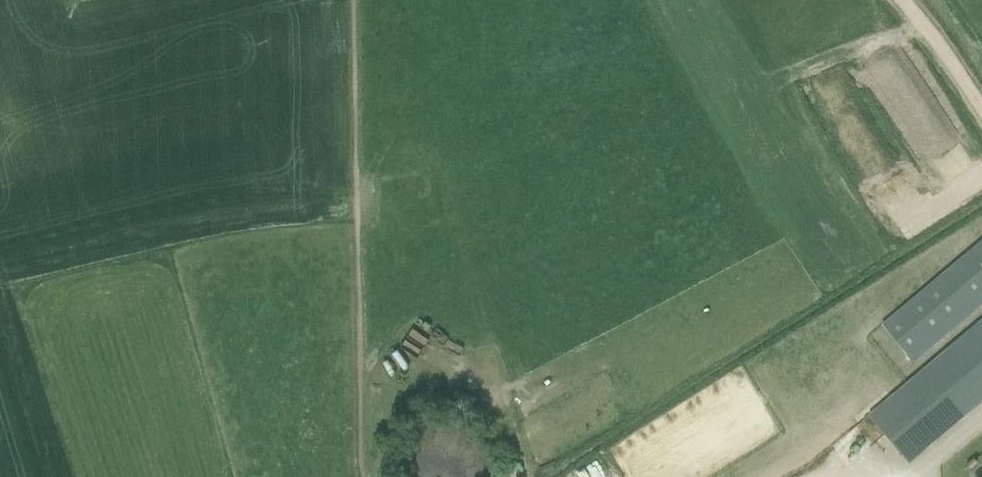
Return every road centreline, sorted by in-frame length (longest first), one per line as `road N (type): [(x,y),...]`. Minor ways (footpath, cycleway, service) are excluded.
road 1 (track): [(904,0),(981,108)]

